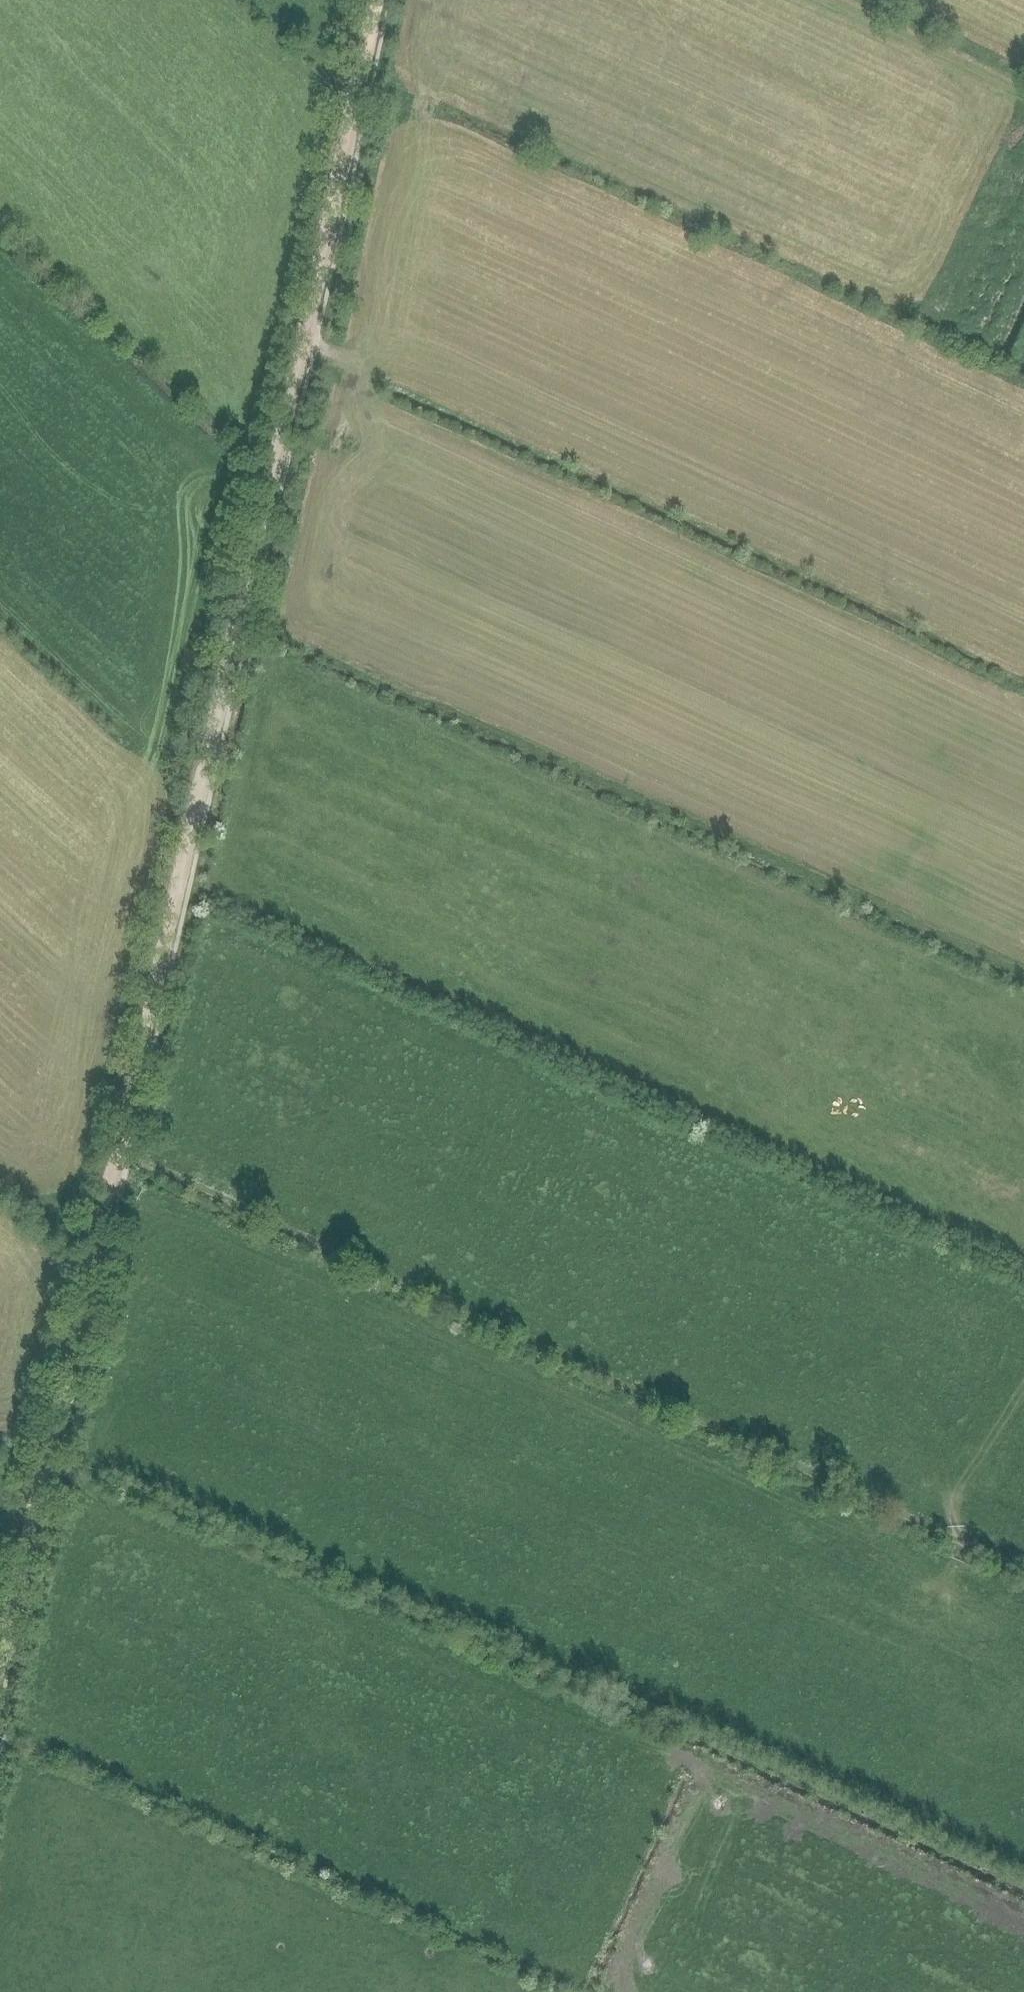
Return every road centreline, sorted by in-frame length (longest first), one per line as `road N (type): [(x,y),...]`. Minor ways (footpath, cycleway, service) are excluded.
road 1 (track): [(378,0),(0,1641)]
road 2 (track): [(127,1160),(1023,1570)]

